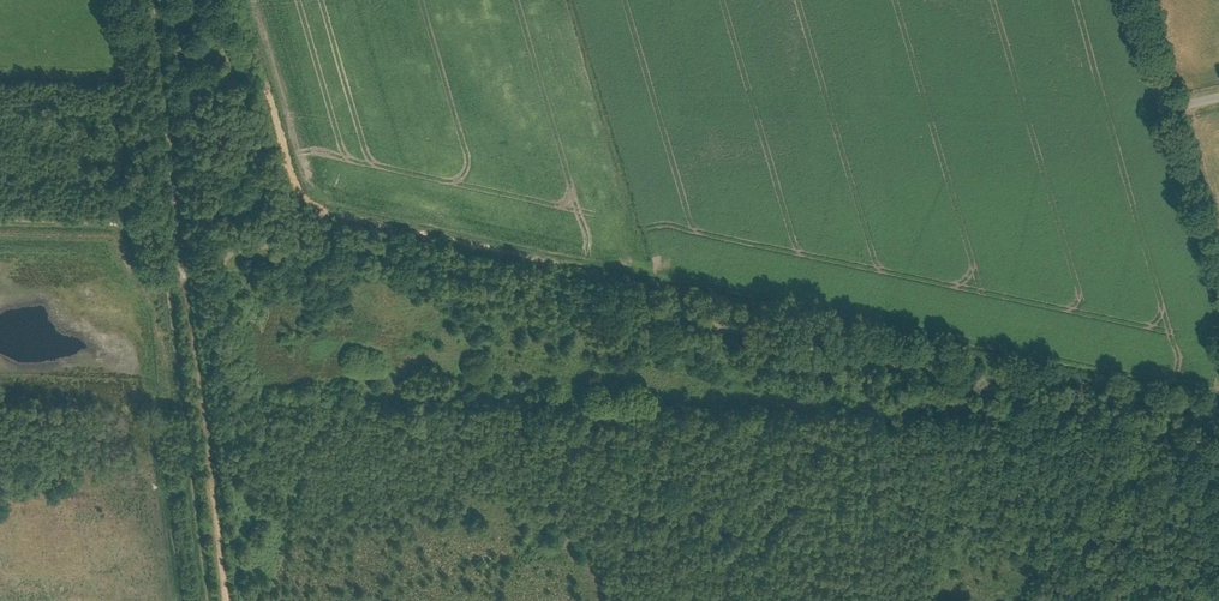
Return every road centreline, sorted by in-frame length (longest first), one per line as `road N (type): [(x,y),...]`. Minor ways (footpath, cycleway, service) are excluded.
road 1 (track): [(152,0),(229,600)]
road 2 (unclassified): [(1218,279),(1170,108)]

